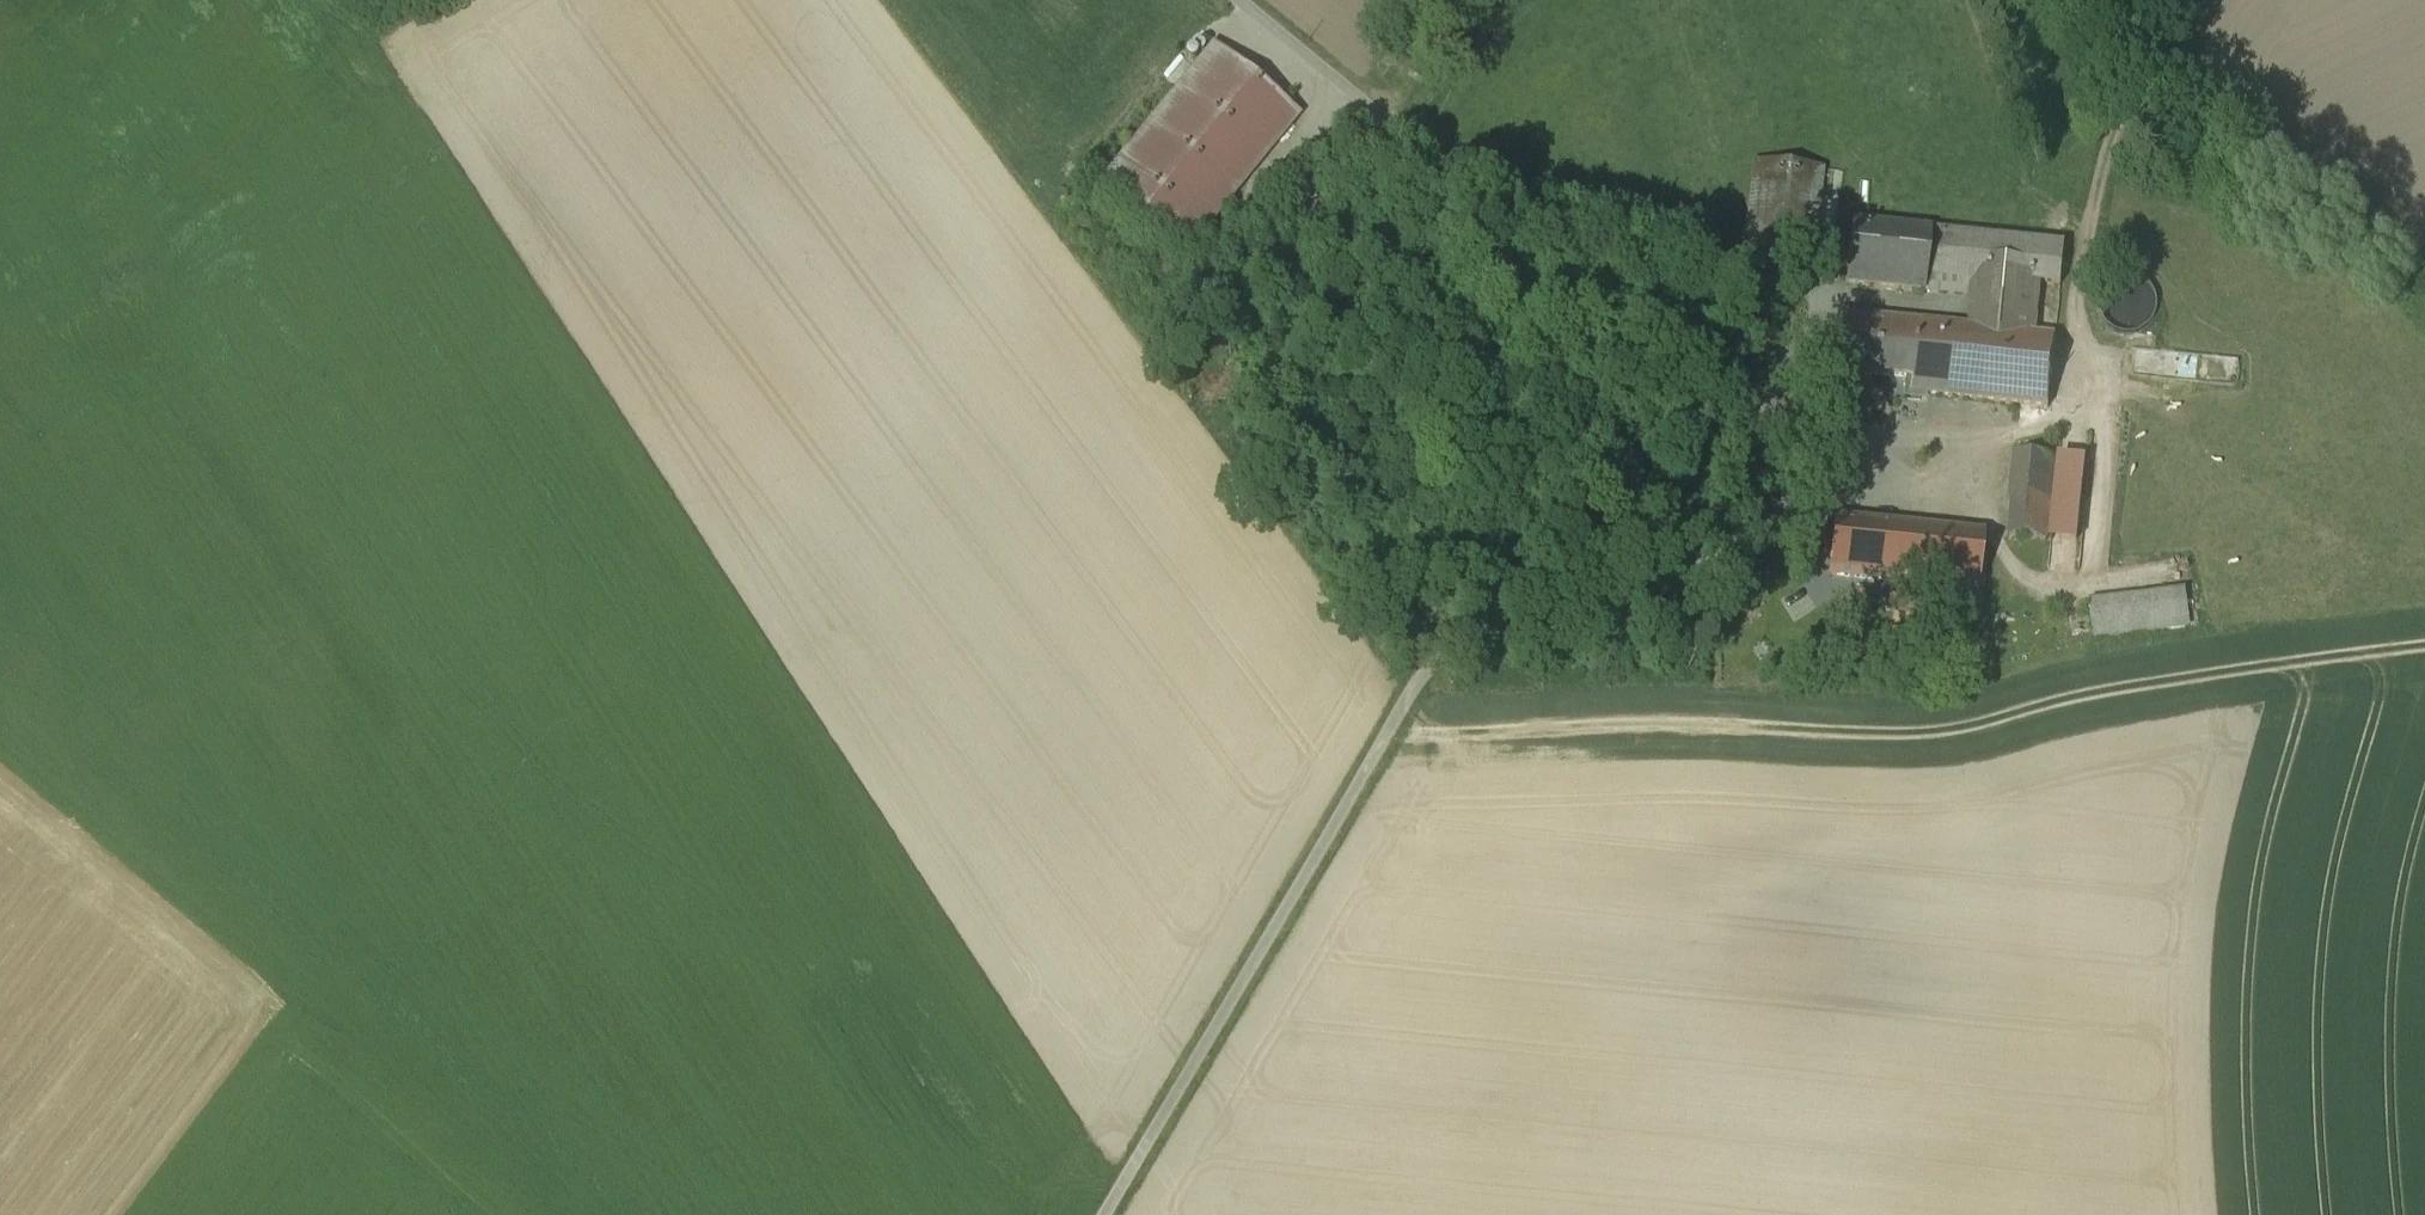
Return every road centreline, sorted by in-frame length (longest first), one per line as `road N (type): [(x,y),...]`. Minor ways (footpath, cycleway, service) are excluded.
road 1 (track): [(1870,496),(2048,425),(2074,383),(2086,240),(2103,167),(2187,0)]

